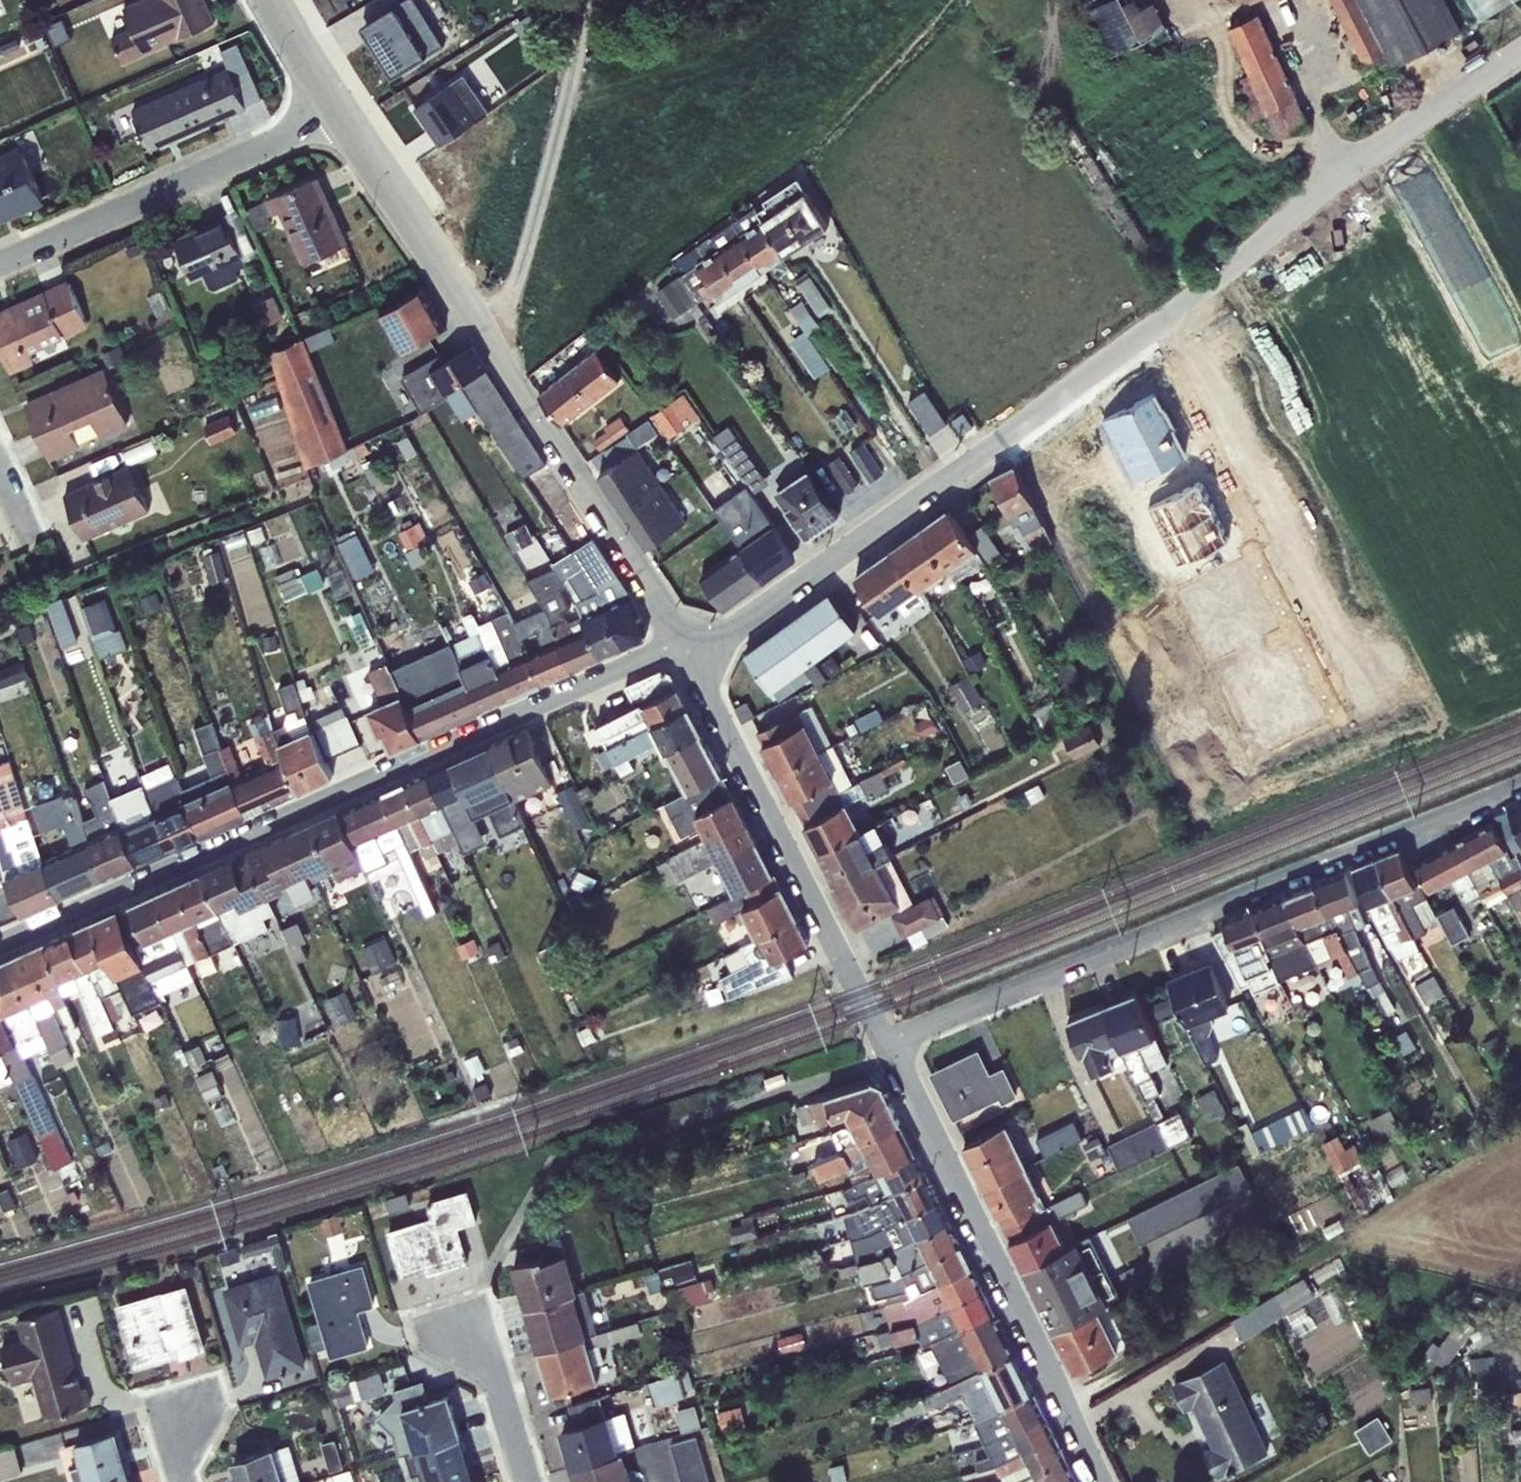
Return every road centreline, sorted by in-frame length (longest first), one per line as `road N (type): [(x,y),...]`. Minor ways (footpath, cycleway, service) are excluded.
road 1 (residential): [(678,638),(351,791),(0,940)]
road 2 (unclassified): [(890,1050),(926,1025),(1520,781)]
road 3 (residential): [(343,113),(678,638)]
road 4 (residential): [(1173,312),(695,665)]
road 5 (unclassified): [(890,1050),(1097,1481)]
road 6 (residential): [(1520,52),(1357,165),(1173,312)]
road 7 (residential): [(695,665),(890,1050)]
road 8 (residential): [(343,113),(0,265)]
road 9 (unclassified): [(1173,312),(1347,627)]
road 10 (residential): [(527,1481),(477,1321)]
road 11 (residential): [(275,0),(343,113)]

